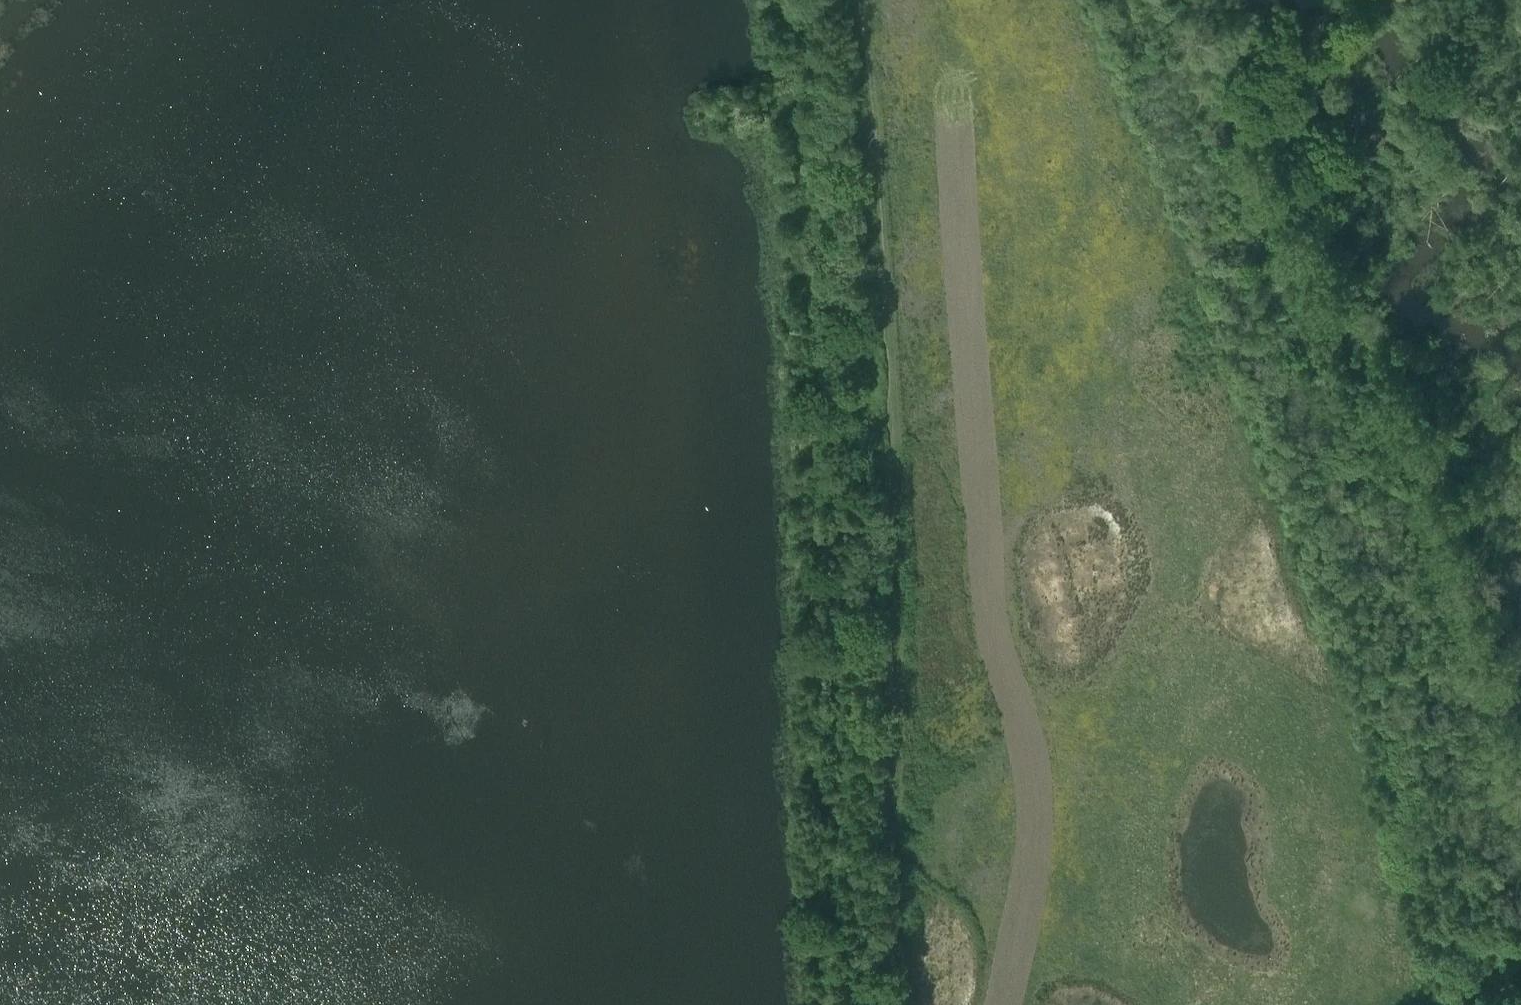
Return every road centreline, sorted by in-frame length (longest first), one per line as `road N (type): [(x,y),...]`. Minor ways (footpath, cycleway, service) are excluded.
road 1 (track): [(892,1004),(892,388),(859,0)]

